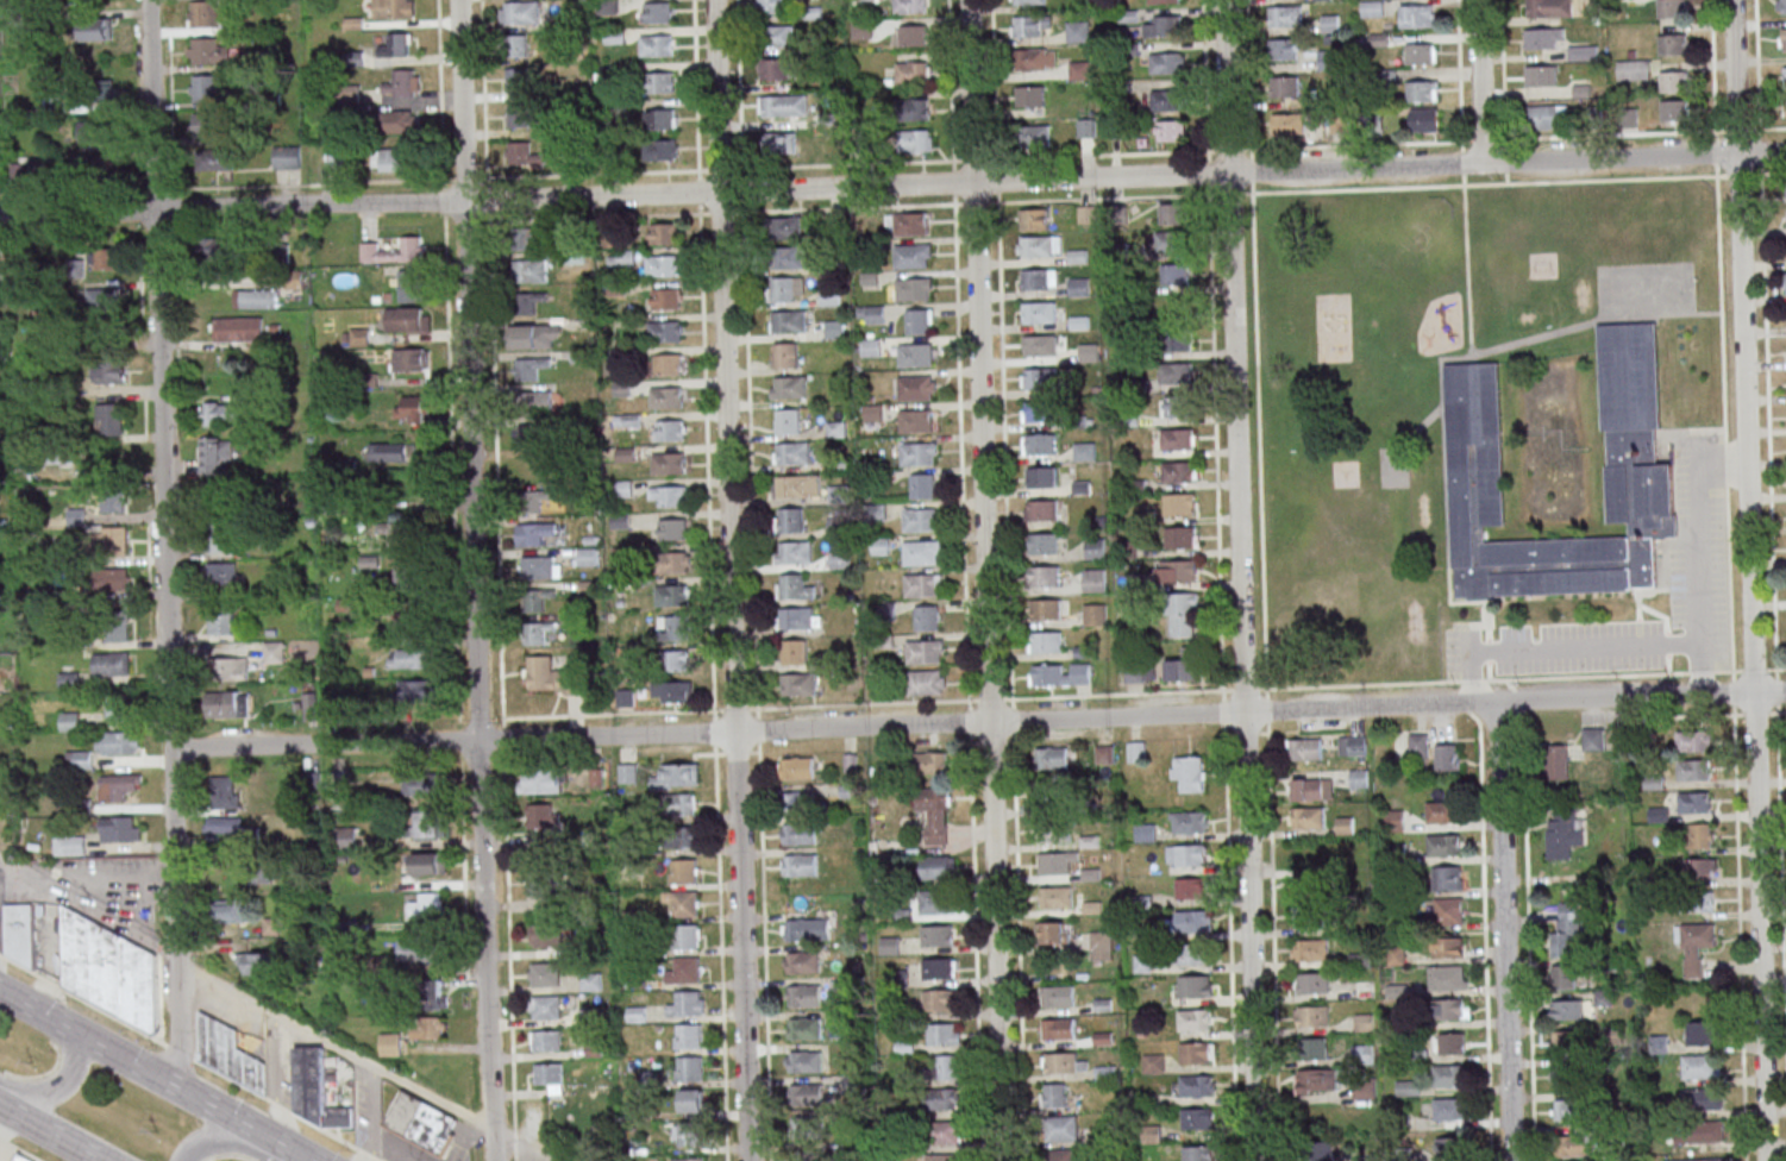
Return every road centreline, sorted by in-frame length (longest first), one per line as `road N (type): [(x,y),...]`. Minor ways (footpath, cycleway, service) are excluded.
road 1 (residential): [(1785,151),(0,213)]
road 2 (residential): [(1785,691),(170,751)]
road 3 (residential): [(1766,1160),(1732,0)]
road 4 (residential): [(493,1160),(459,0)]
road 5 (residential): [(180,1091),(151,0)]
road 6 (residential): [(1256,1160),(1228,171)]
road 7 (residential): [(1002,1160),(973,181)]
road 8 (residential): [(753,1160),(719,192)]
road 9 (residential): [(1510,1160),(1497,703)]
road 10 (primary): [(306,1160),(0,991)]
road 11 (residential): [(719,192),(714,0)]
road 12 (residential): [(973,181),(967,0)]
road 13 (residential): [(1228,171),(1223,0)]
road 14 (residential): [(1484,164),(1478,0)]
road 15 (primary): [(0,1078),(35,1090),(63,1082),(71,1071),(71,1030)]

